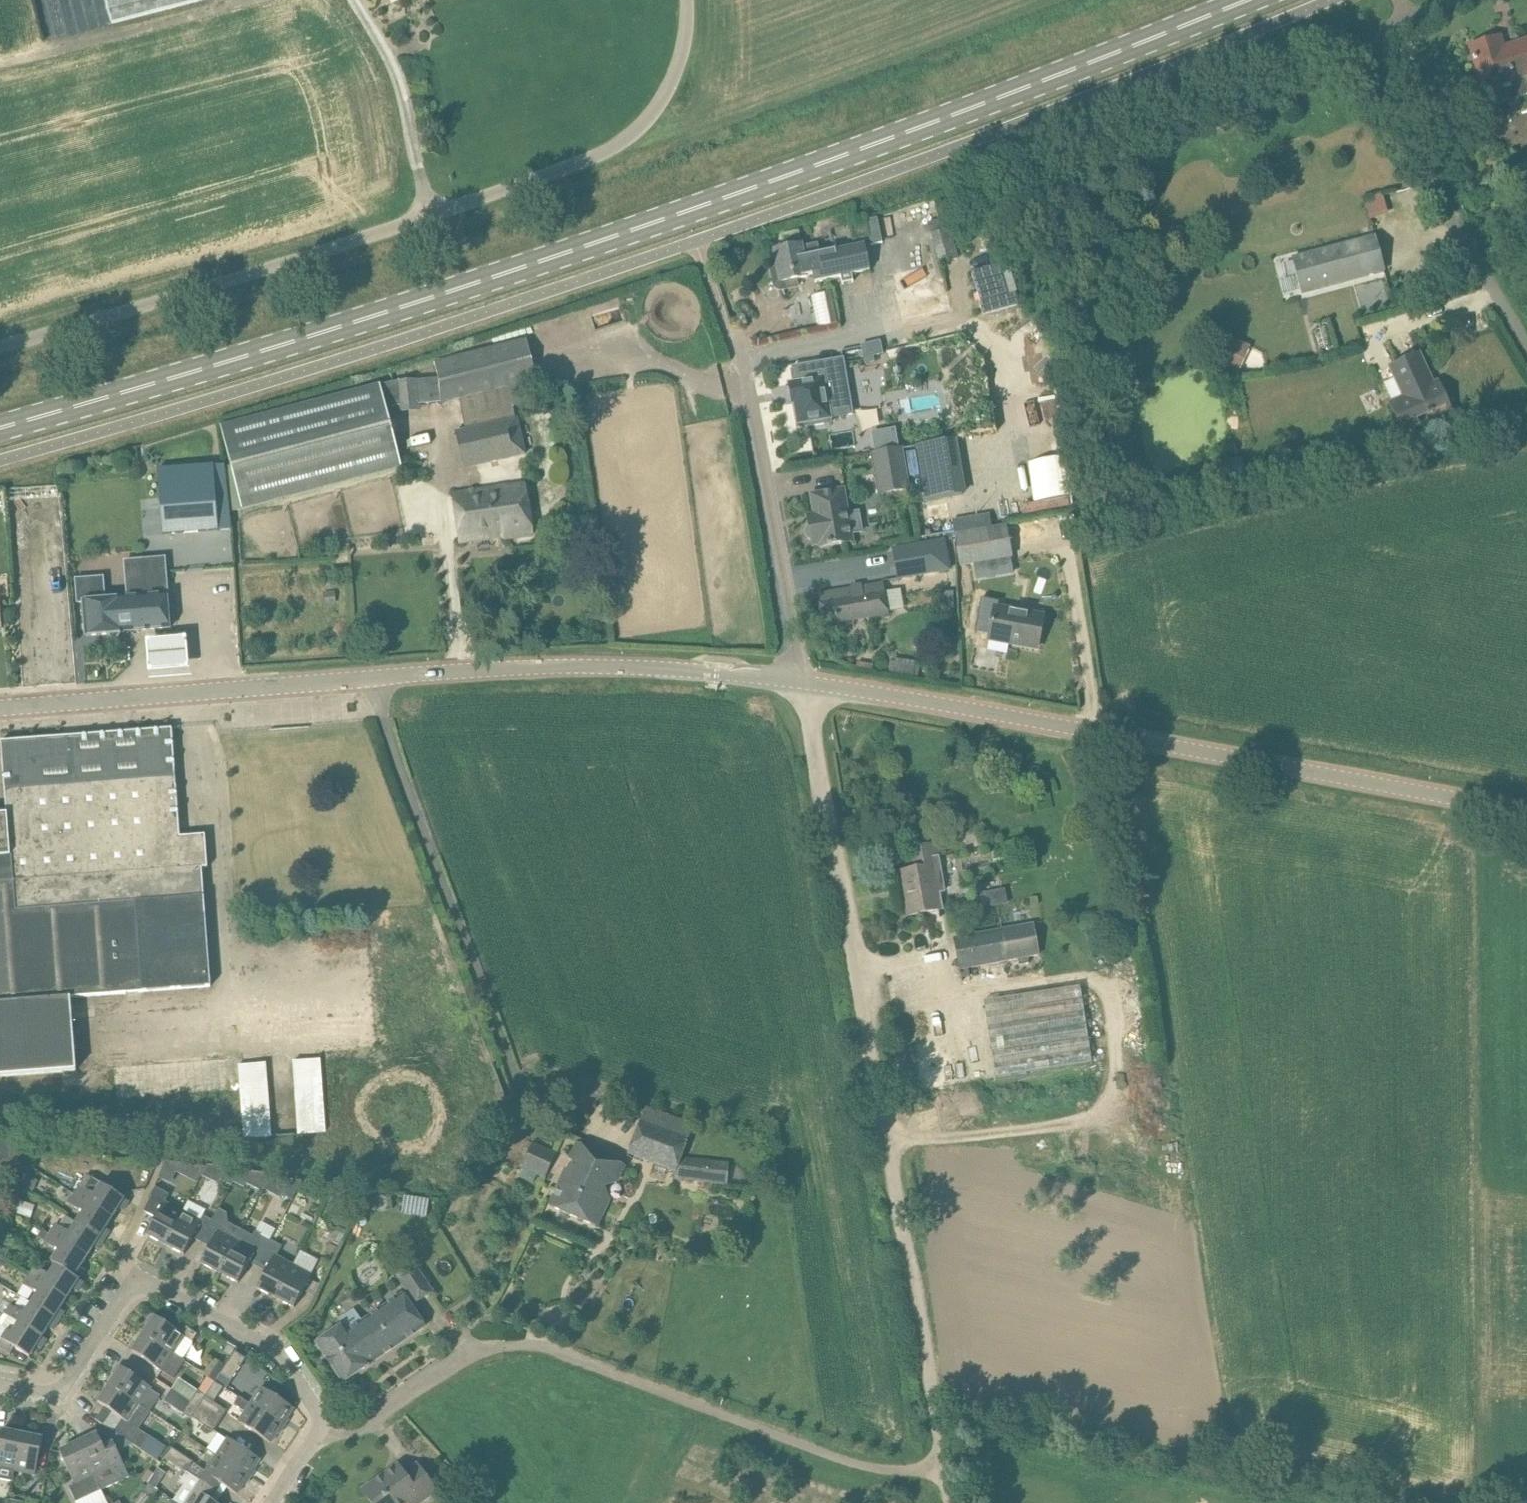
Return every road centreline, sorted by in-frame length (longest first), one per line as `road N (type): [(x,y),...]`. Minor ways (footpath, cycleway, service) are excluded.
road 1 (primary): [(0,428),(415,303),(699,207),(1245,0)]
road 2 (unclassified): [(0,345),(247,278),(595,158),(659,103),(678,68),(686,0)]
road 3 (tertiary): [(800,681),(587,666),(0,706)]
road 4 (unclassified): [(948,1460),(800,681)]
road 5 (tertiary): [(1526,812),(800,681)]
road 6 (residential): [(333,1437),(482,1353),(545,1346),(864,1465),(919,1472),(948,1460)]
road 7 (residential): [(333,1437),(267,1341),(155,1289),(129,1294),(59,1390),(0,1381)]
road 8 (residential): [(1526,343),(1462,236),(1397,95),(1386,50),(1403,18),(1446,0)]
road 9 (residential): [(800,681),(744,378)]
road 10 (track): [(239,0),(0,63)]

